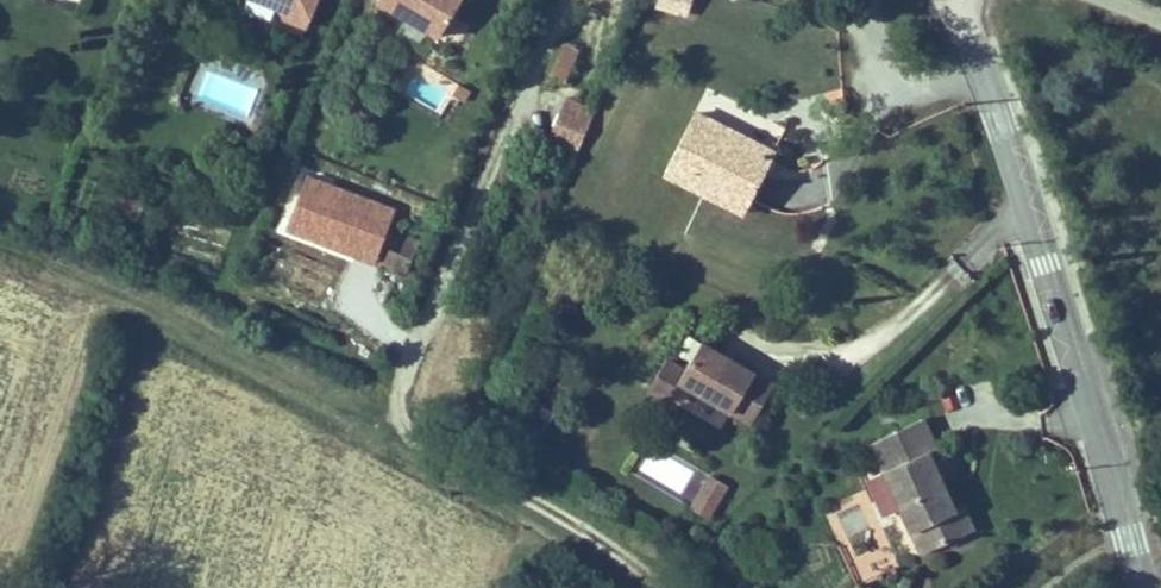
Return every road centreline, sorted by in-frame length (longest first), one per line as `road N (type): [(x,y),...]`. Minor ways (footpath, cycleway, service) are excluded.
road 1 (track): [(661,587),(565,519),(419,440),(402,419),(352,387),(122,287),(0,244)]
road 2 (tertiary): [(1143,587),(1001,124),(950,0)]
road 3 (track): [(571,0),(414,348),(401,390),(402,419)]

